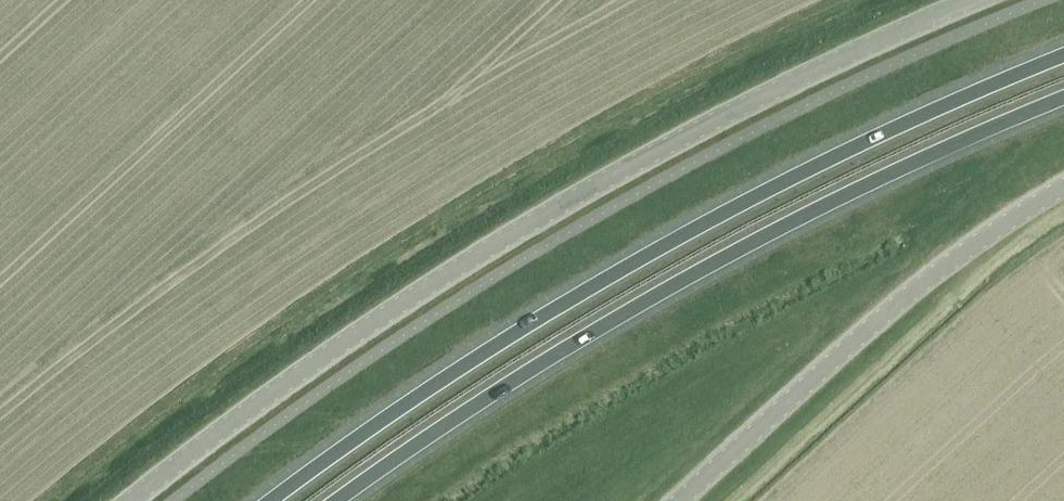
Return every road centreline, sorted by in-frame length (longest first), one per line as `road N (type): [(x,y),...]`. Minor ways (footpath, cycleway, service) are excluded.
road 1 (unclassified): [(132,500),(372,323),(515,233),(810,72),(973,0)]
road 2 (trunk): [(1063,55),(688,231),(537,319),(267,500)]
road 3 (trunk): [(337,500),(551,357),(681,280),(807,213),(1063,97)]
road 4 (unclassified): [(683,500),(897,305),(1063,188)]

